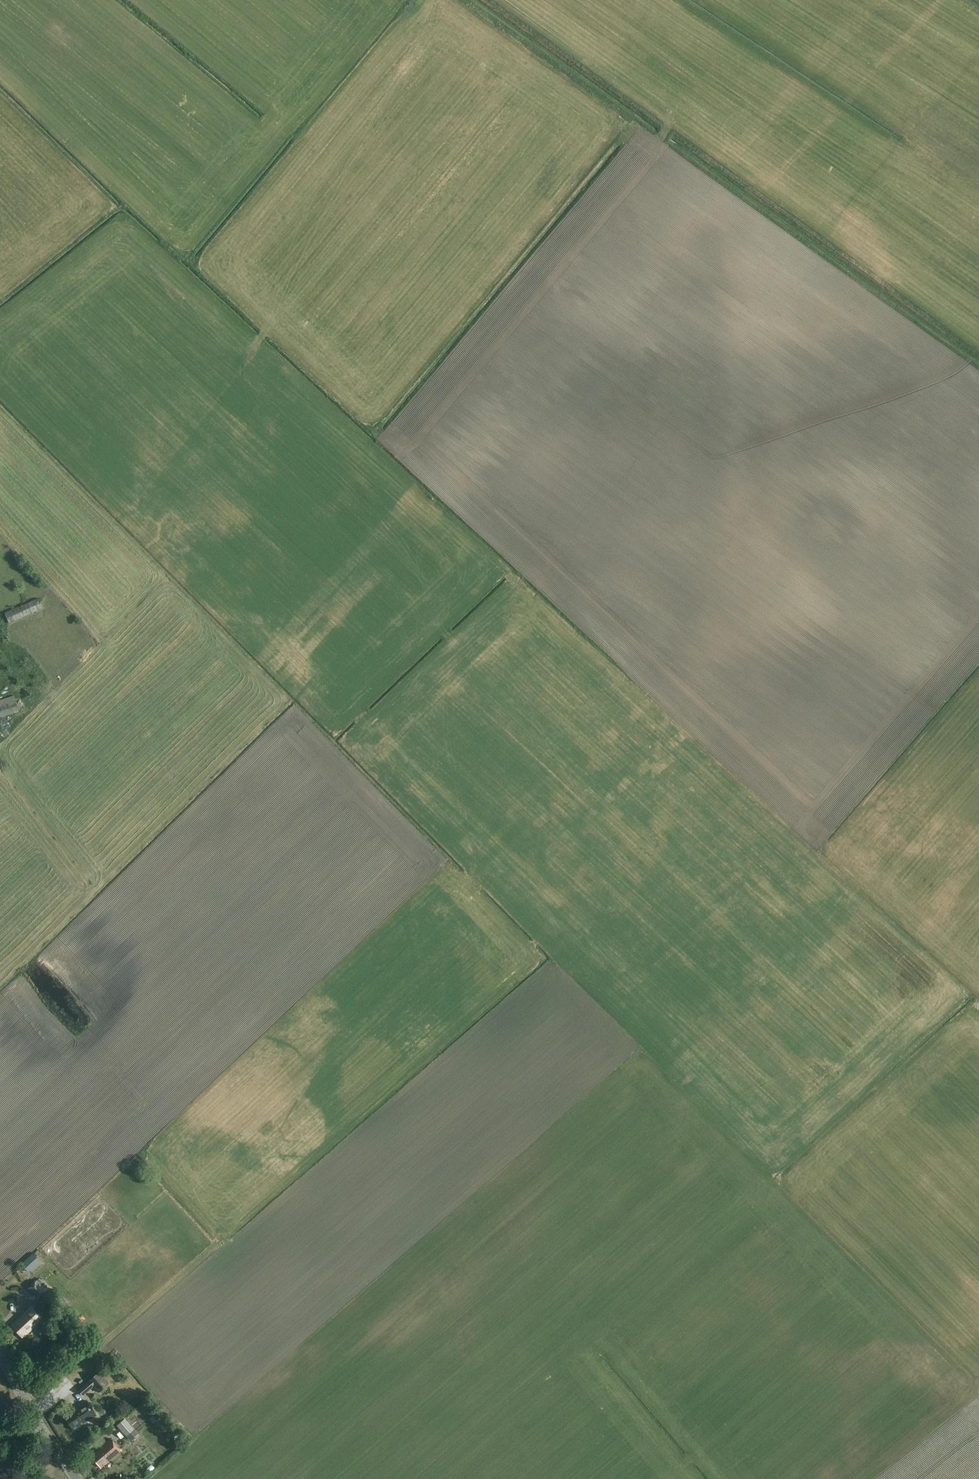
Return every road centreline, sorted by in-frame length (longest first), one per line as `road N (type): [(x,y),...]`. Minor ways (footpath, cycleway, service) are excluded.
road 1 (tertiary): [(75,1478),(0,1354)]

